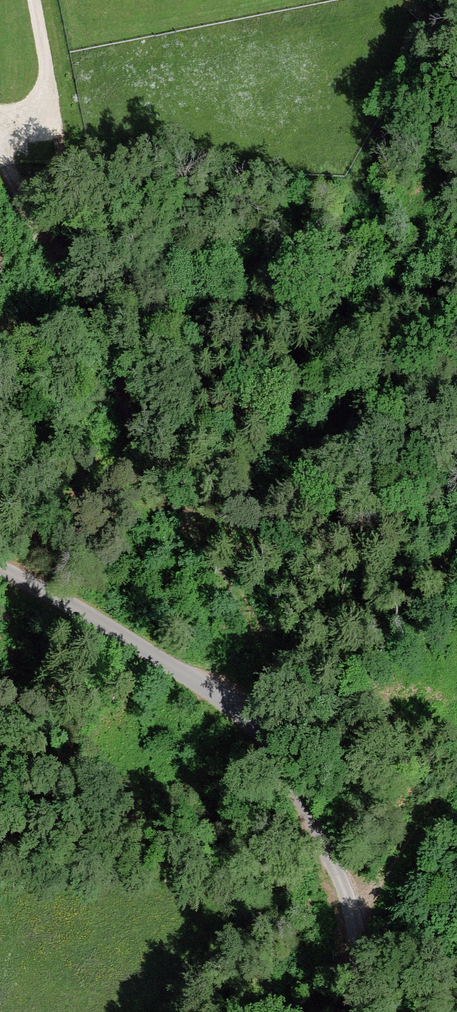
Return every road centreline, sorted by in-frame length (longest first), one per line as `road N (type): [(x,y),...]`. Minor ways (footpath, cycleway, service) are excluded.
road 1 (track): [(266,740),(277,665),(203,528),(141,440),(20,187),(5,132)]
road 2 (unclassified): [(0,569),(152,654),(257,728),(352,910),(359,1011)]
road 3 (track): [(34,0),(45,91),(0,136)]

